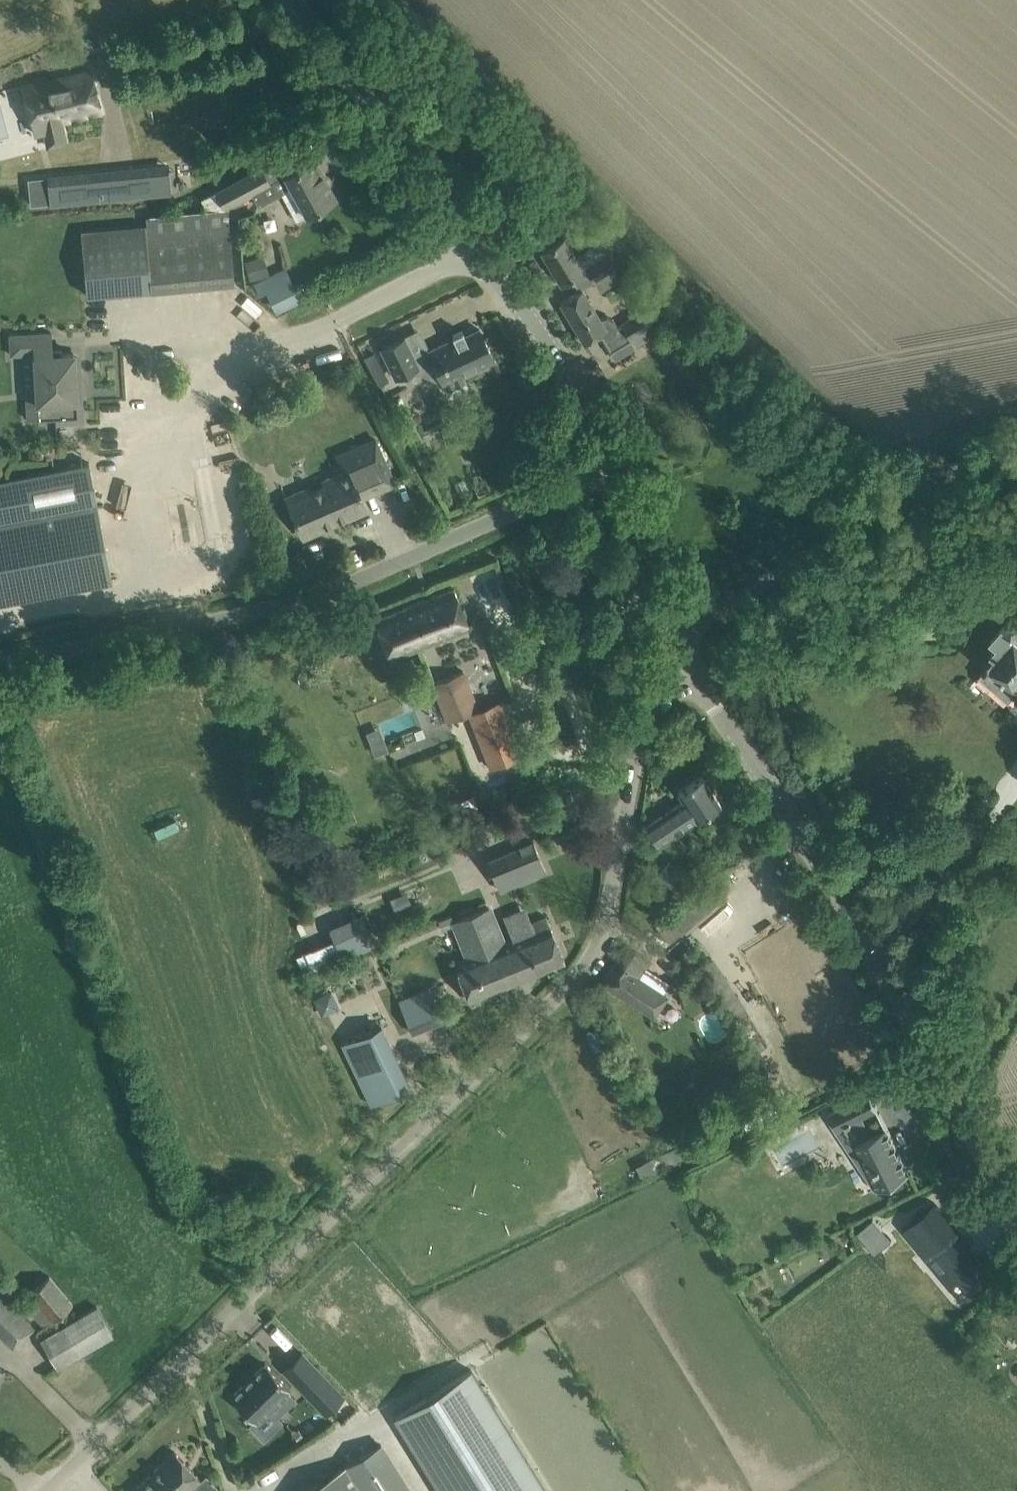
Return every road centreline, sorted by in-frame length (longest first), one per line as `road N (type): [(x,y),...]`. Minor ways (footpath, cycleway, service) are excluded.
road 1 (unclassified): [(51,1490),(555,1007),(585,967),(599,932),(642,726),(653,700),(687,664)]
road 2 (unclassified): [(613,469),(303,598),(0,663)]
road 3 (unclassified): [(1016,1189),(876,950),(702,701),(687,664)]
road 4 (unclassified): [(613,469),(593,421),(519,308),(295,0)]
road 5 (residential): [(1016,463),(934,479),(674,632)]
road 6 (unclassified): [(674,632),(613,469)]

